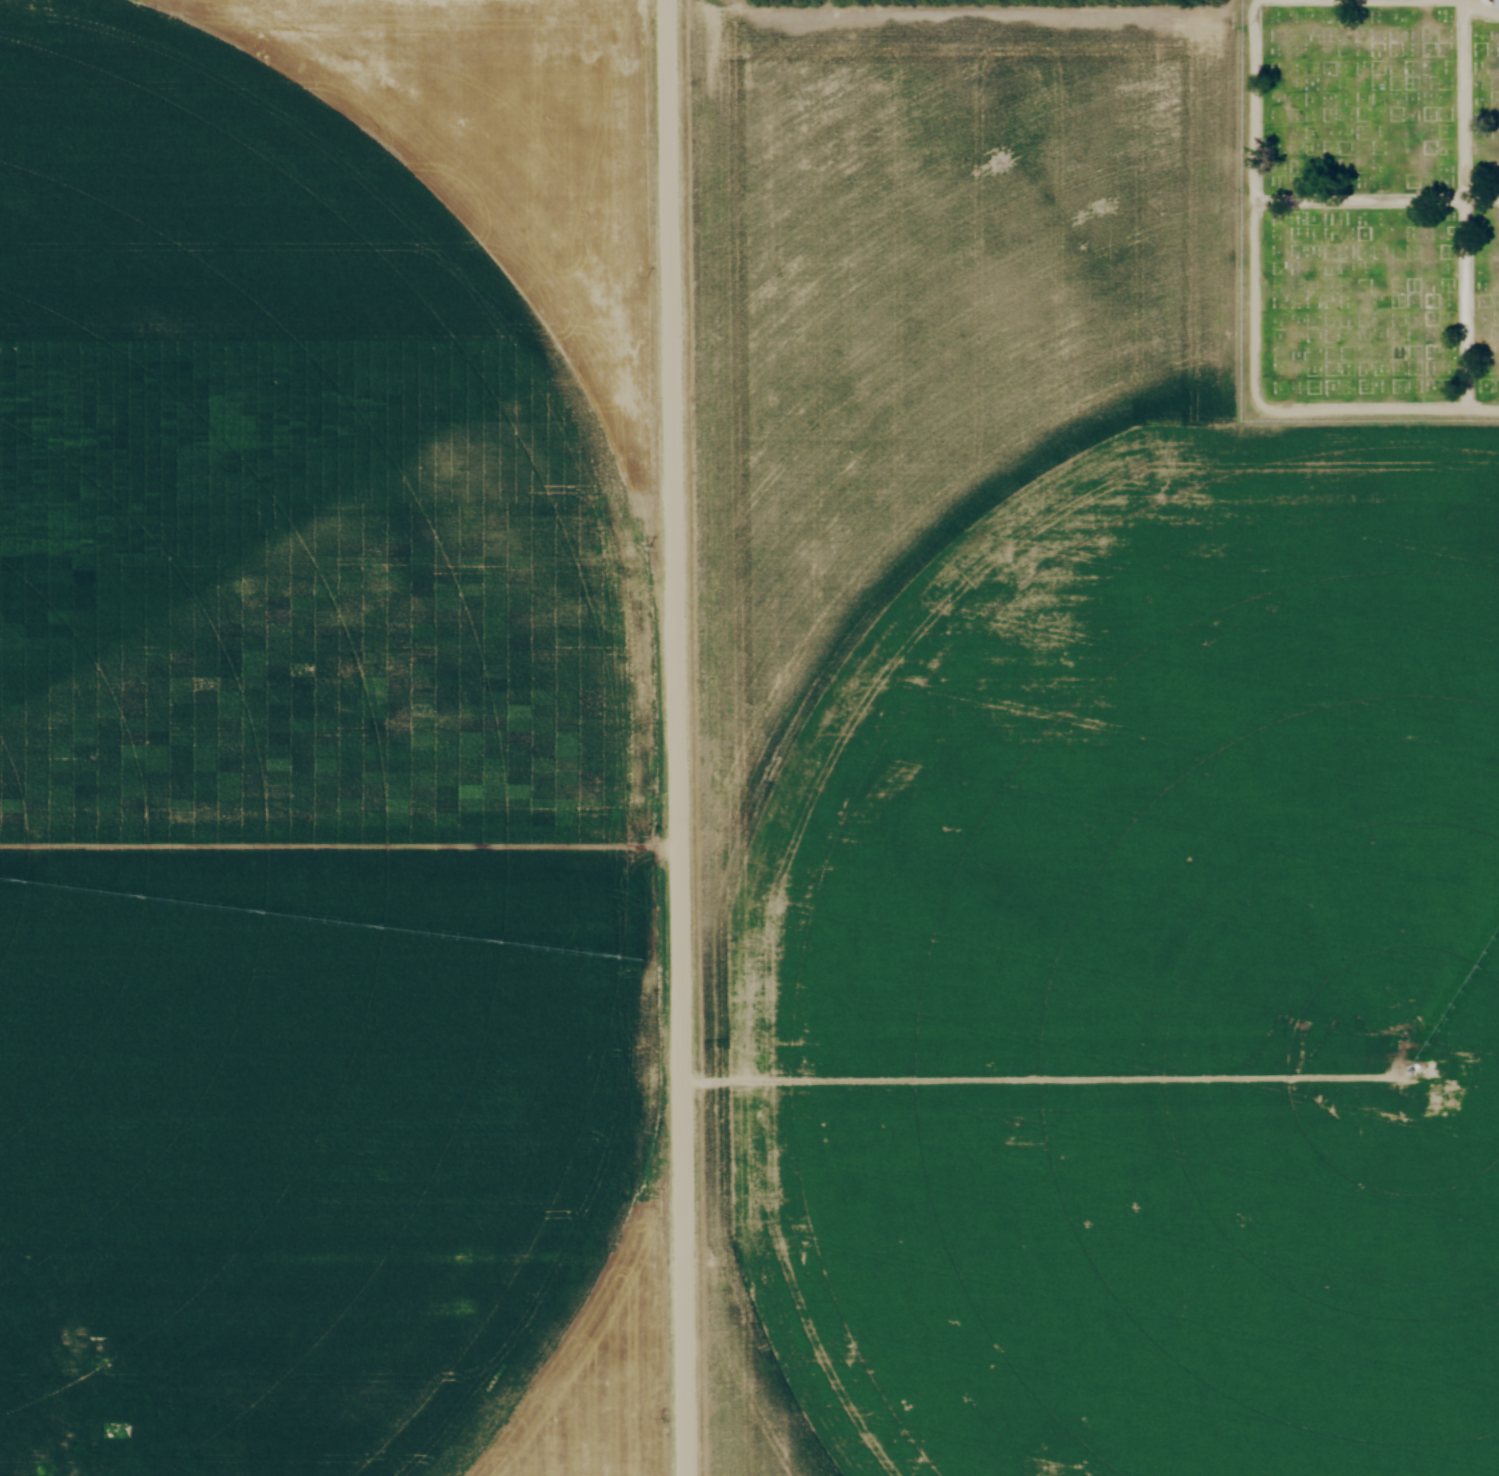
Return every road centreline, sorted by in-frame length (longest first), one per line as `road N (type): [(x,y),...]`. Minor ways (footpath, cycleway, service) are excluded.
road 1 (residential): [(668,0),(687,1475)]

